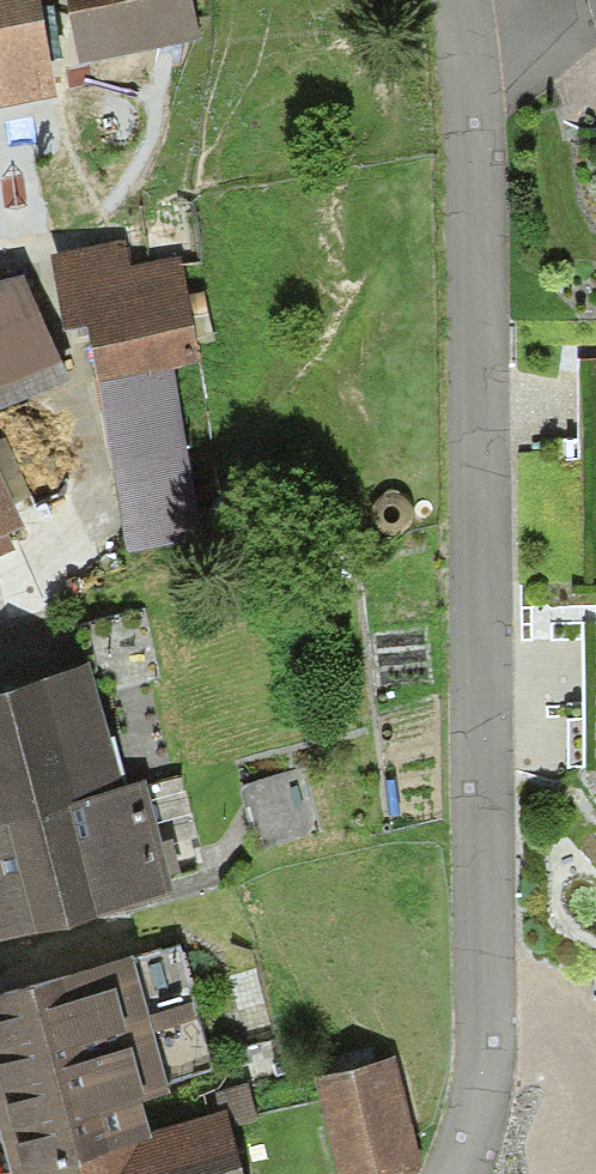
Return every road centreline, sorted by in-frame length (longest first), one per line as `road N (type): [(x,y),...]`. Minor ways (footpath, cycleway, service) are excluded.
road 1 (residential): [(459,0),(470,136),(485,1066),(459,1173)]

